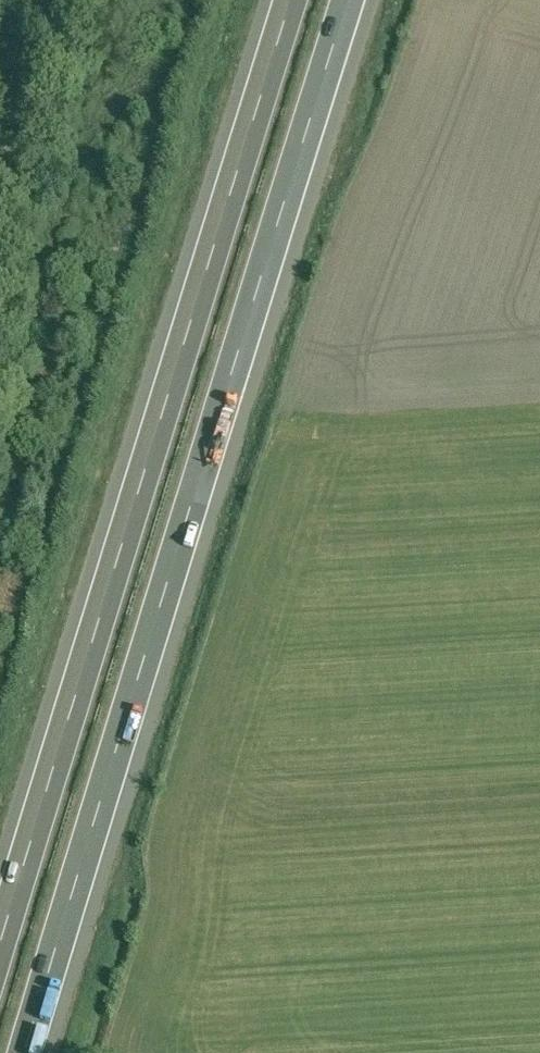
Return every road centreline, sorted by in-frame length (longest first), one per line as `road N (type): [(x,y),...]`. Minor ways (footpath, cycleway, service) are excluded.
road 1 (motorway): [(36,1052),(359,0)]
road 2 (motorway): [(276,0),(0,896)]

